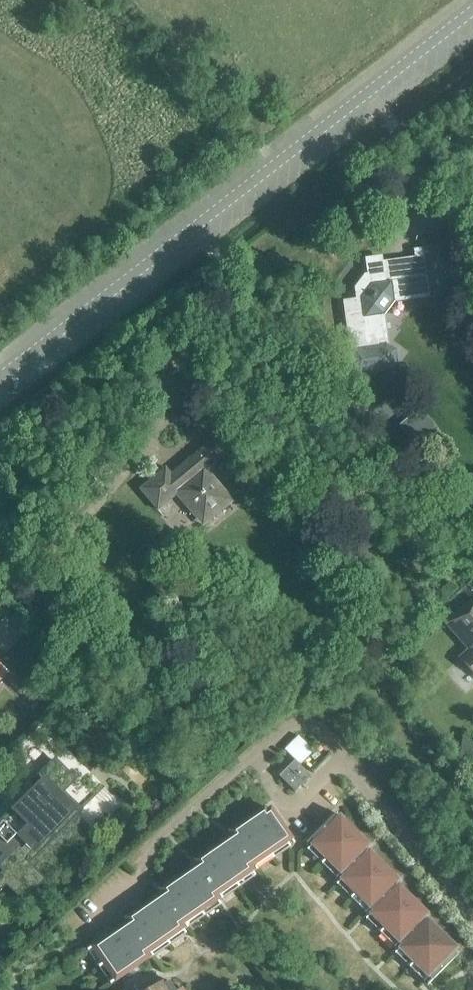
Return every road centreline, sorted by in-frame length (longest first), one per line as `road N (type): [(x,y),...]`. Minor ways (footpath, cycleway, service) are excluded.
road 1 (residential): [(0,378),(472,10)]
road 2 (residential): [(472,920),(310,726),(276,736),(164,834),(142,889)]

